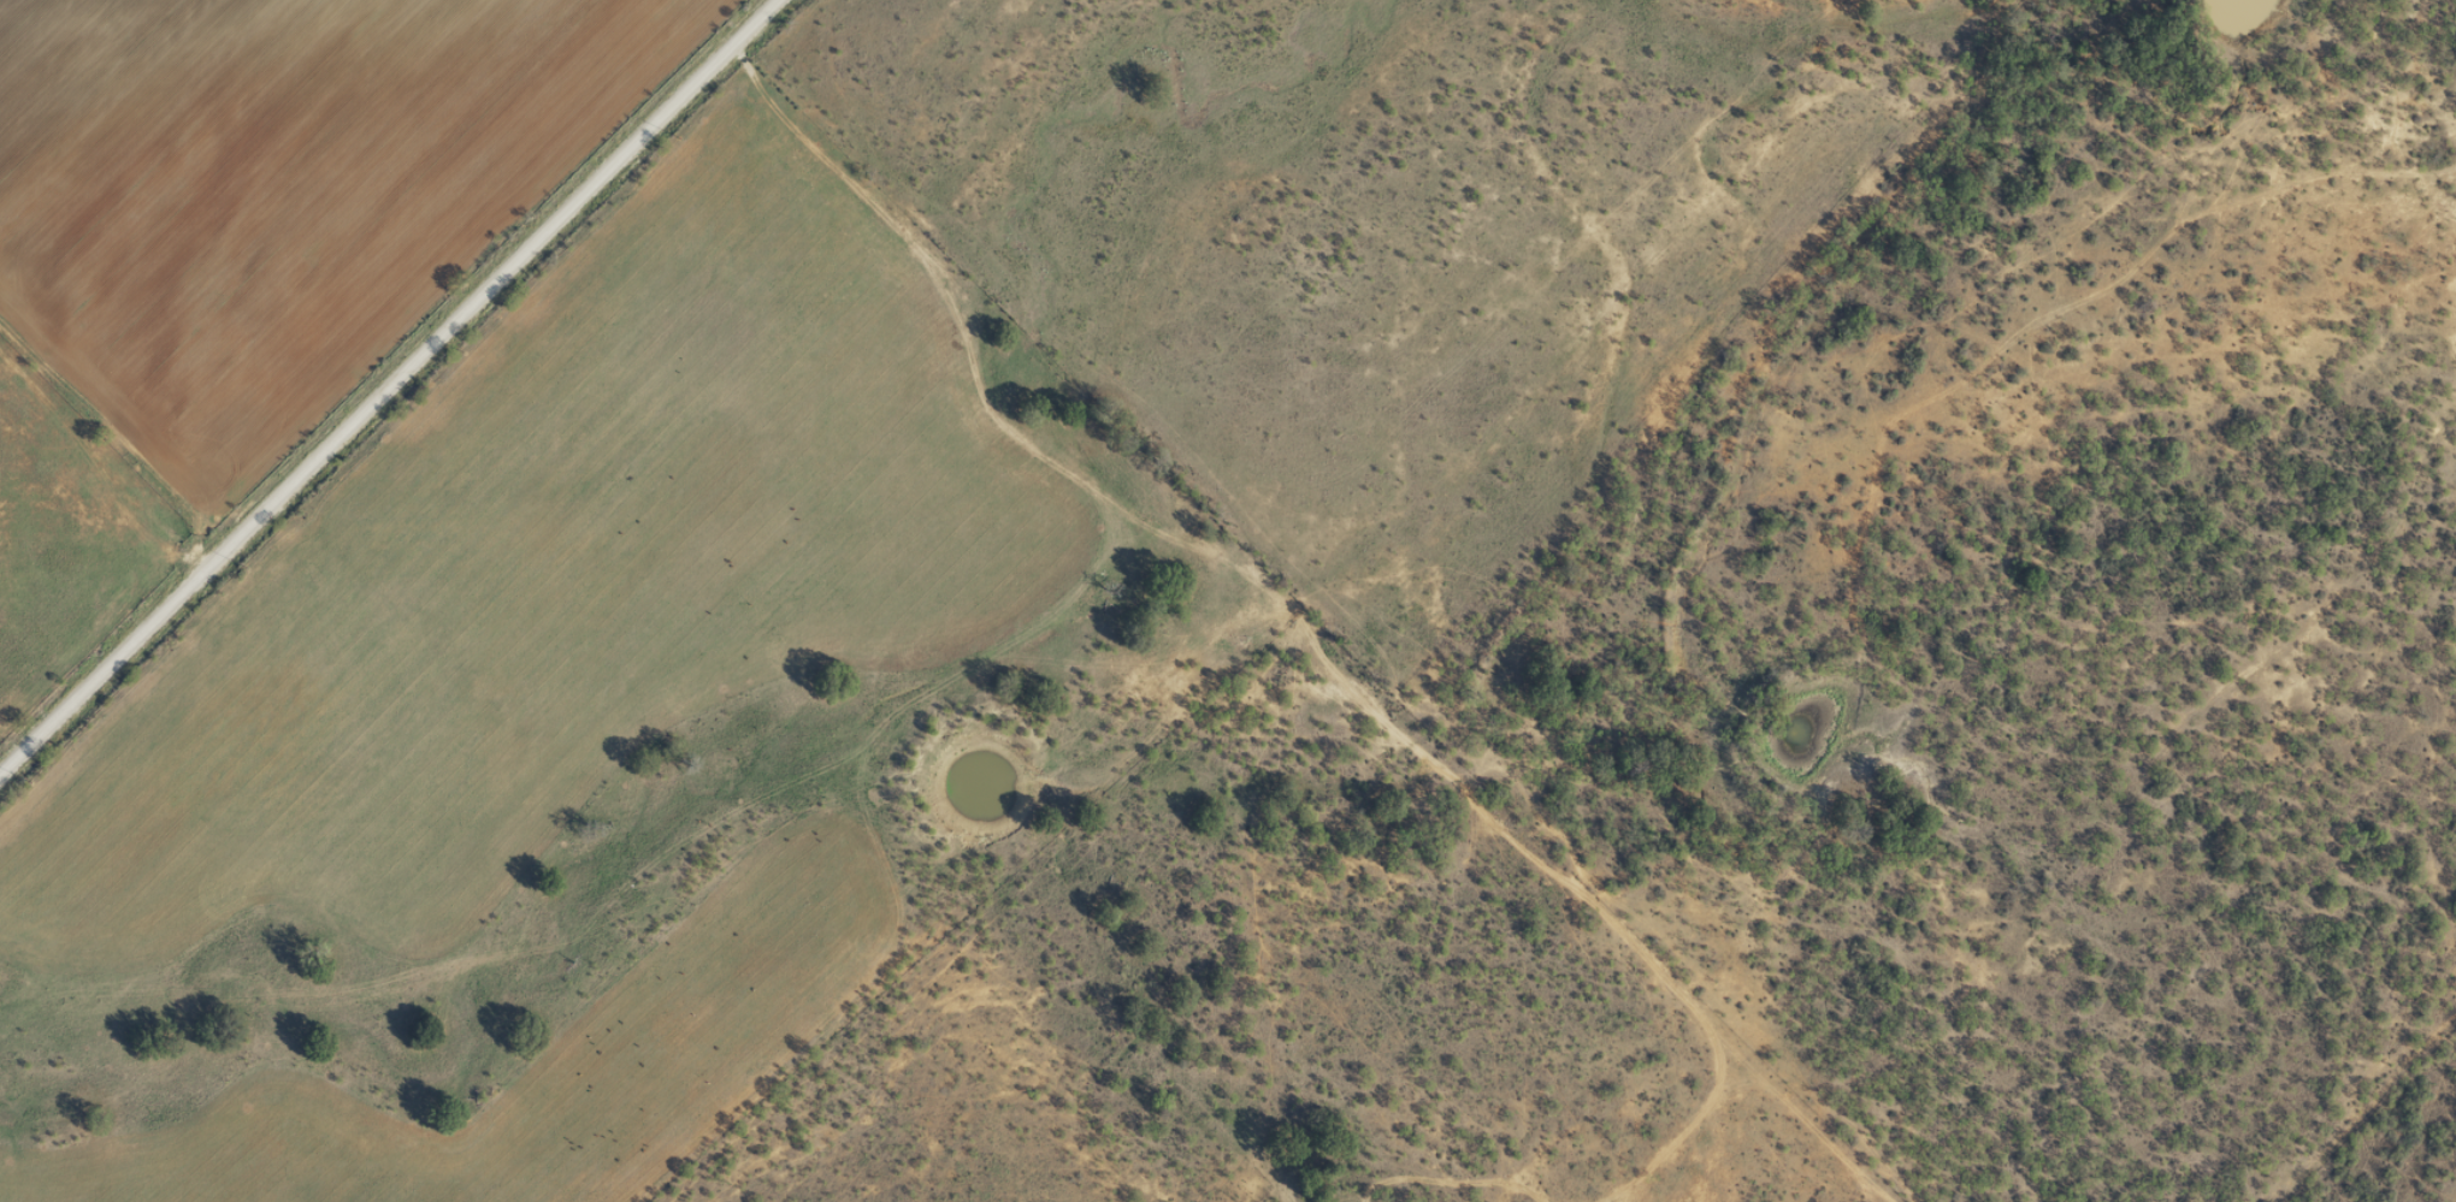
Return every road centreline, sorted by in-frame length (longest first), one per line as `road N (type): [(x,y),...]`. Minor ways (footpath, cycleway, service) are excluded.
road 1 (residential): [(0,774),(775,0)]
road 2 (residential): [(1816,580),(1870,446),(1918,398),(2145,290),(2278,158),(2350,122),(2455,126)]

